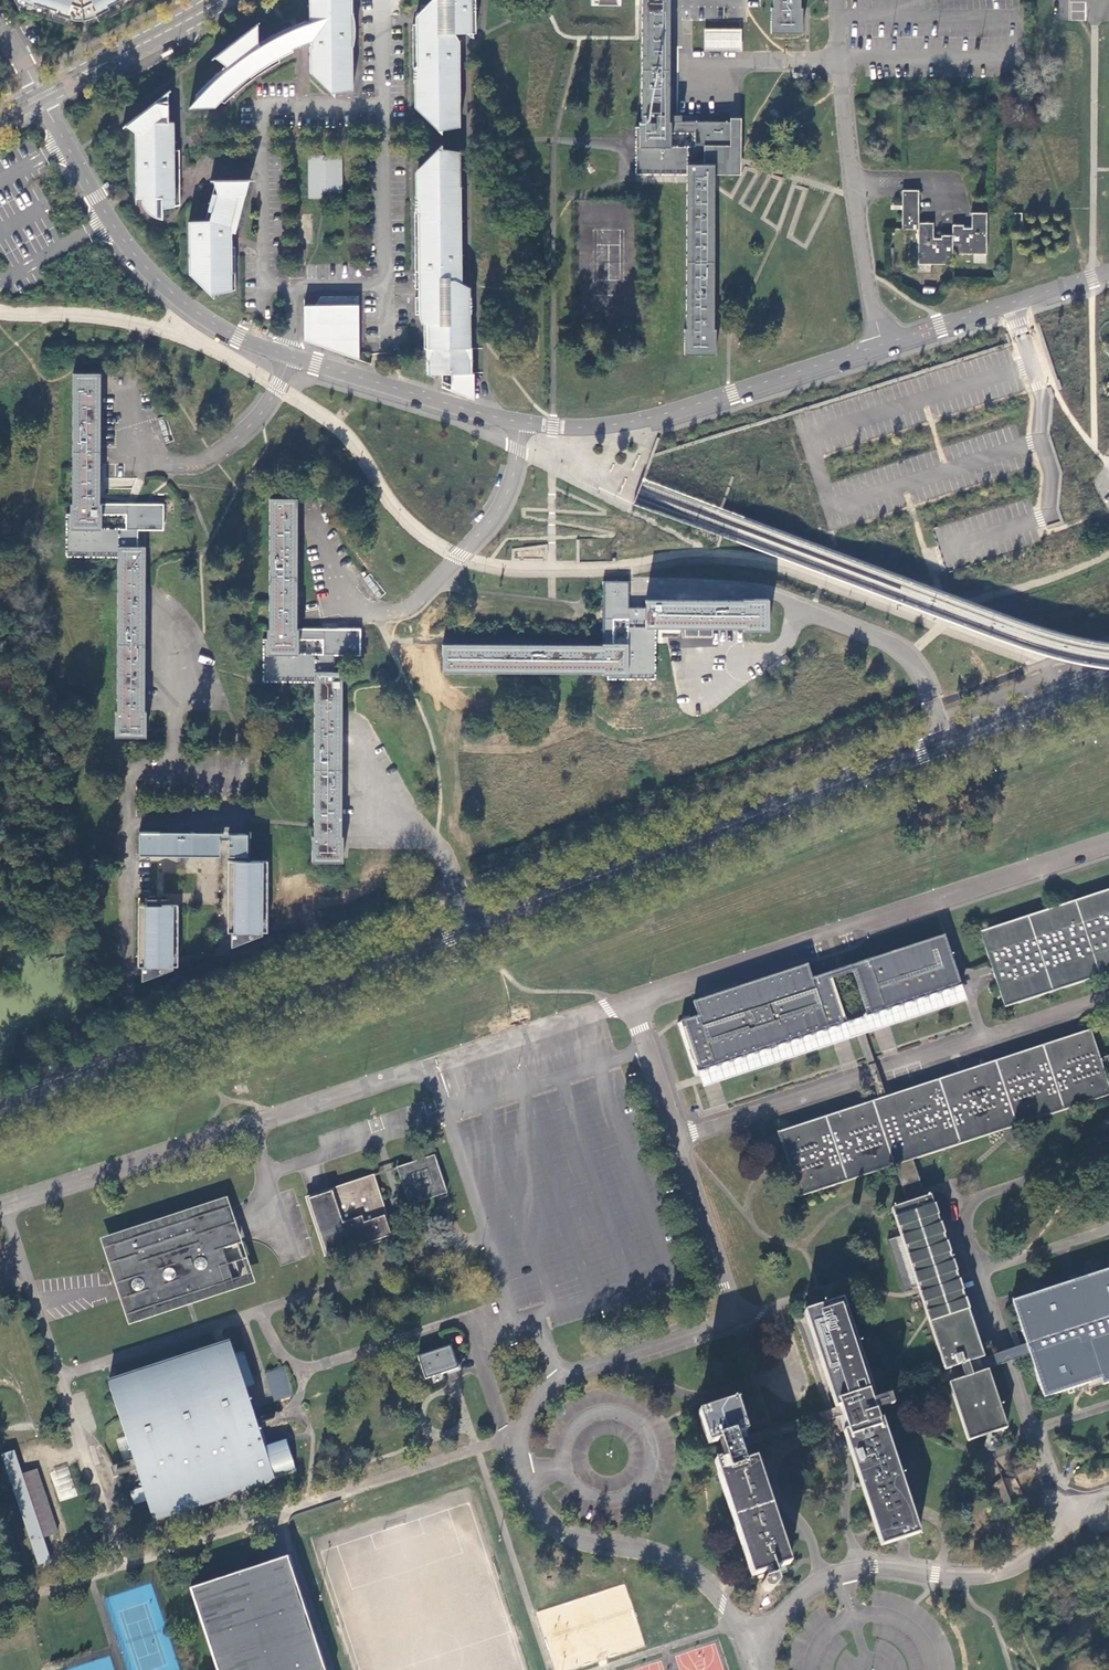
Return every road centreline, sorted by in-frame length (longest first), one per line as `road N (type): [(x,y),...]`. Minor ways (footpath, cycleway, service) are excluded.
road 1 (unclassified): [(759,1640),(672,1561),(551,1526),(520,1475),(531,1409),(562,1378),(739,1318),(639,1022),(640,1005),(654,990),(1108,843)]
road 2 (secondary): [(181,1033),(1108,674)]
road 3 (unclassified): [(1108,273),(665,413),(586,429),(520,423),(288,356)]
road 4 (unclassified): [(0,1206),(407,1073)]
road 5 (unclassified): [(40,96),(148,275),(226,332),(288,356)]
road 6 (unclassified): [(759,1640),(804,1591),(840,1571),(885,1566),(962,1577),(1016,1567),(1059,1530),(1062,1510)]
road 7 (unclassified): [(517,1319),(436,1080),(426,1071),(407,1073)]
road 8 (tertiary): [(221,0),(40,96)]
road 9 (secondary): [(181,1033),(0,1102)]

